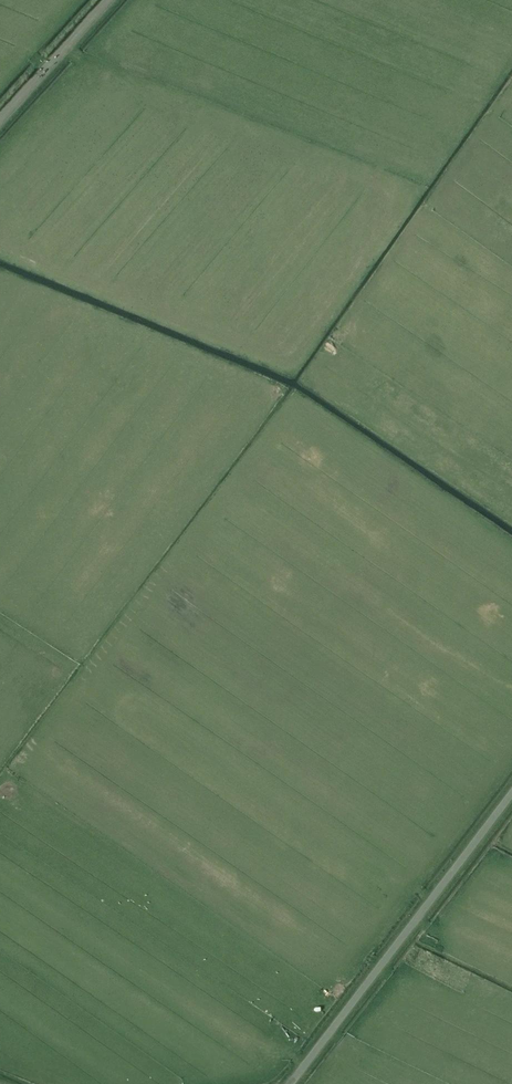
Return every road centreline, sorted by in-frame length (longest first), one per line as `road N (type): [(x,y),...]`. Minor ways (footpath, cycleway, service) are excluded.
road 1 (unclassified): [(289,1083),(511,793)]
road 2 (unclassified): [(0,120),(109,0)]

